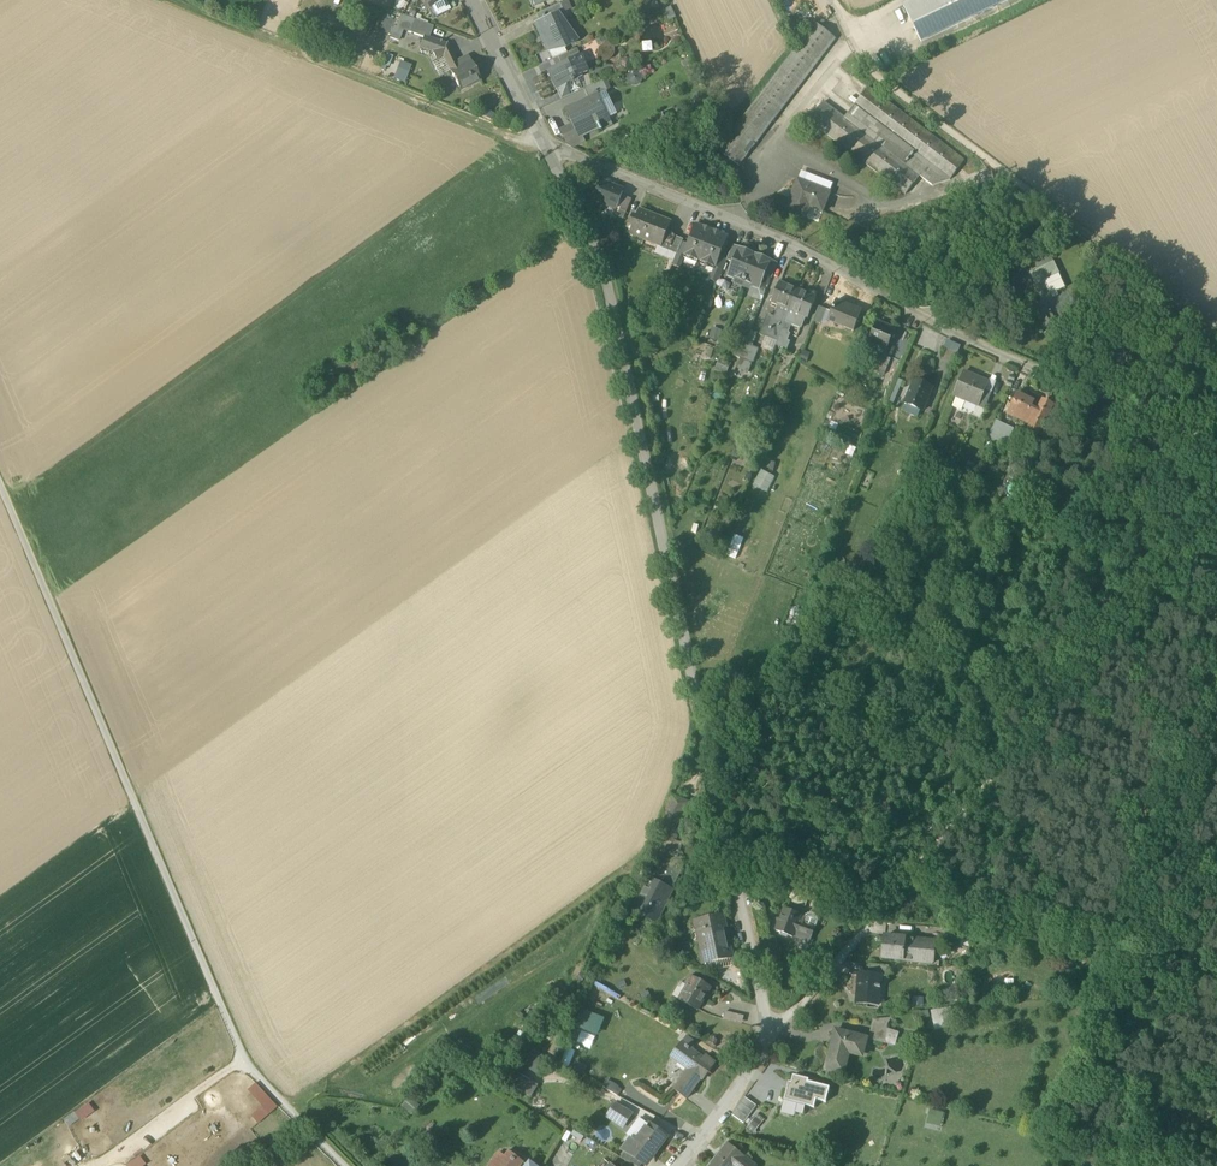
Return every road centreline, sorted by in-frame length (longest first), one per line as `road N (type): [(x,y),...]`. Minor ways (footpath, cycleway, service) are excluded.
road 1 (track): [(0,488),(242,1061),(347,1165)]
road 2 (unclassified): [(546,147),(598,260),(735,872)]
road 3 (residential): [(1085,389),(979,344),(790,243),(546,147)]
road 4 (track): [(865,927),(1216,515)]
road 5 (track): [(1216,333),(864,68)]
road 6 (track): [(546,147),(174,0)]
road 7 (track): [(1216,668),(1134,1021)]
road 8 (track): [(97,1165),(242,1061)]
road 9 (residential): [(735,872),(770,1035)]
road 10 (residential): [(472,0),(546,147)]
road 11 (residential): [(673,1165),(770,1035)]
road 12 (track): [(1128,1165),(1134,1021)]
road 13 (residential): [(770,1035),(865,927)]
road 14 (track): [(1216,447),(1085,389)]

